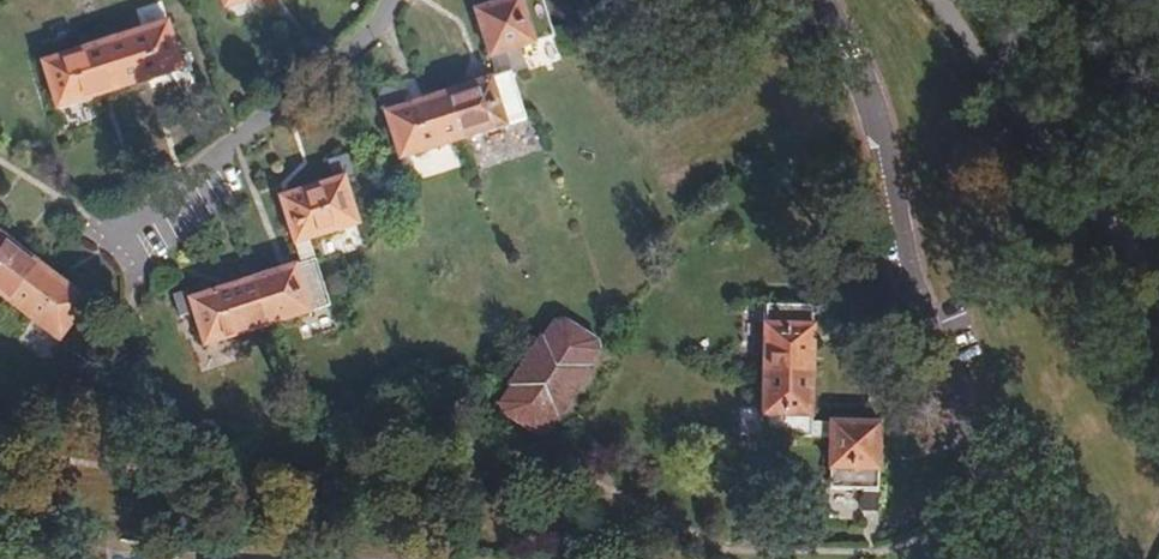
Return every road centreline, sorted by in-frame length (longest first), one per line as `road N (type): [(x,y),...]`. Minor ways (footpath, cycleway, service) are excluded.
road 1 (residential): [(1045,558),(903,311),(859,99),(807,0)]
road 2 (residential): [(118,228),(286,107),(356,38),(382,0)]

